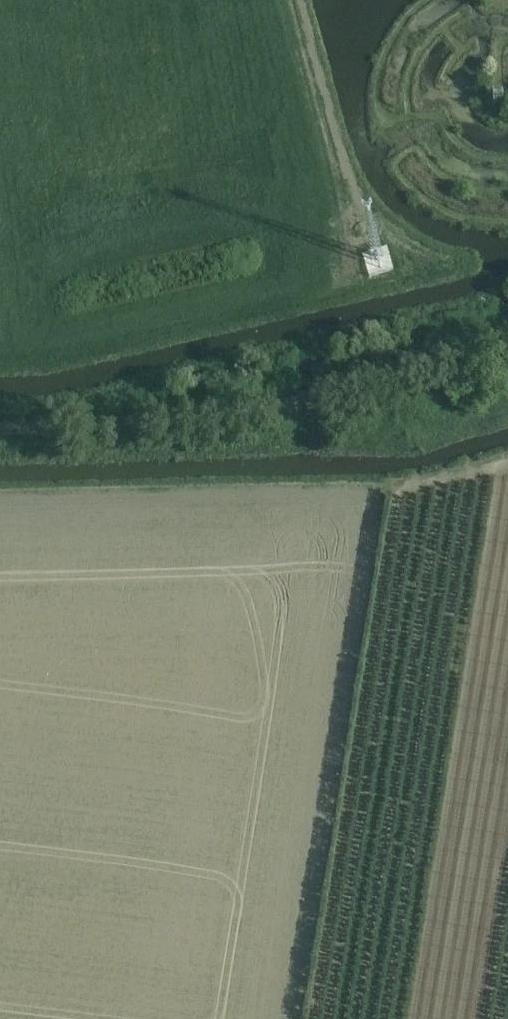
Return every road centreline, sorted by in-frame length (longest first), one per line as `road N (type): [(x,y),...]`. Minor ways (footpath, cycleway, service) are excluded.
road 1 (track): [(296,0),(350,278)]

